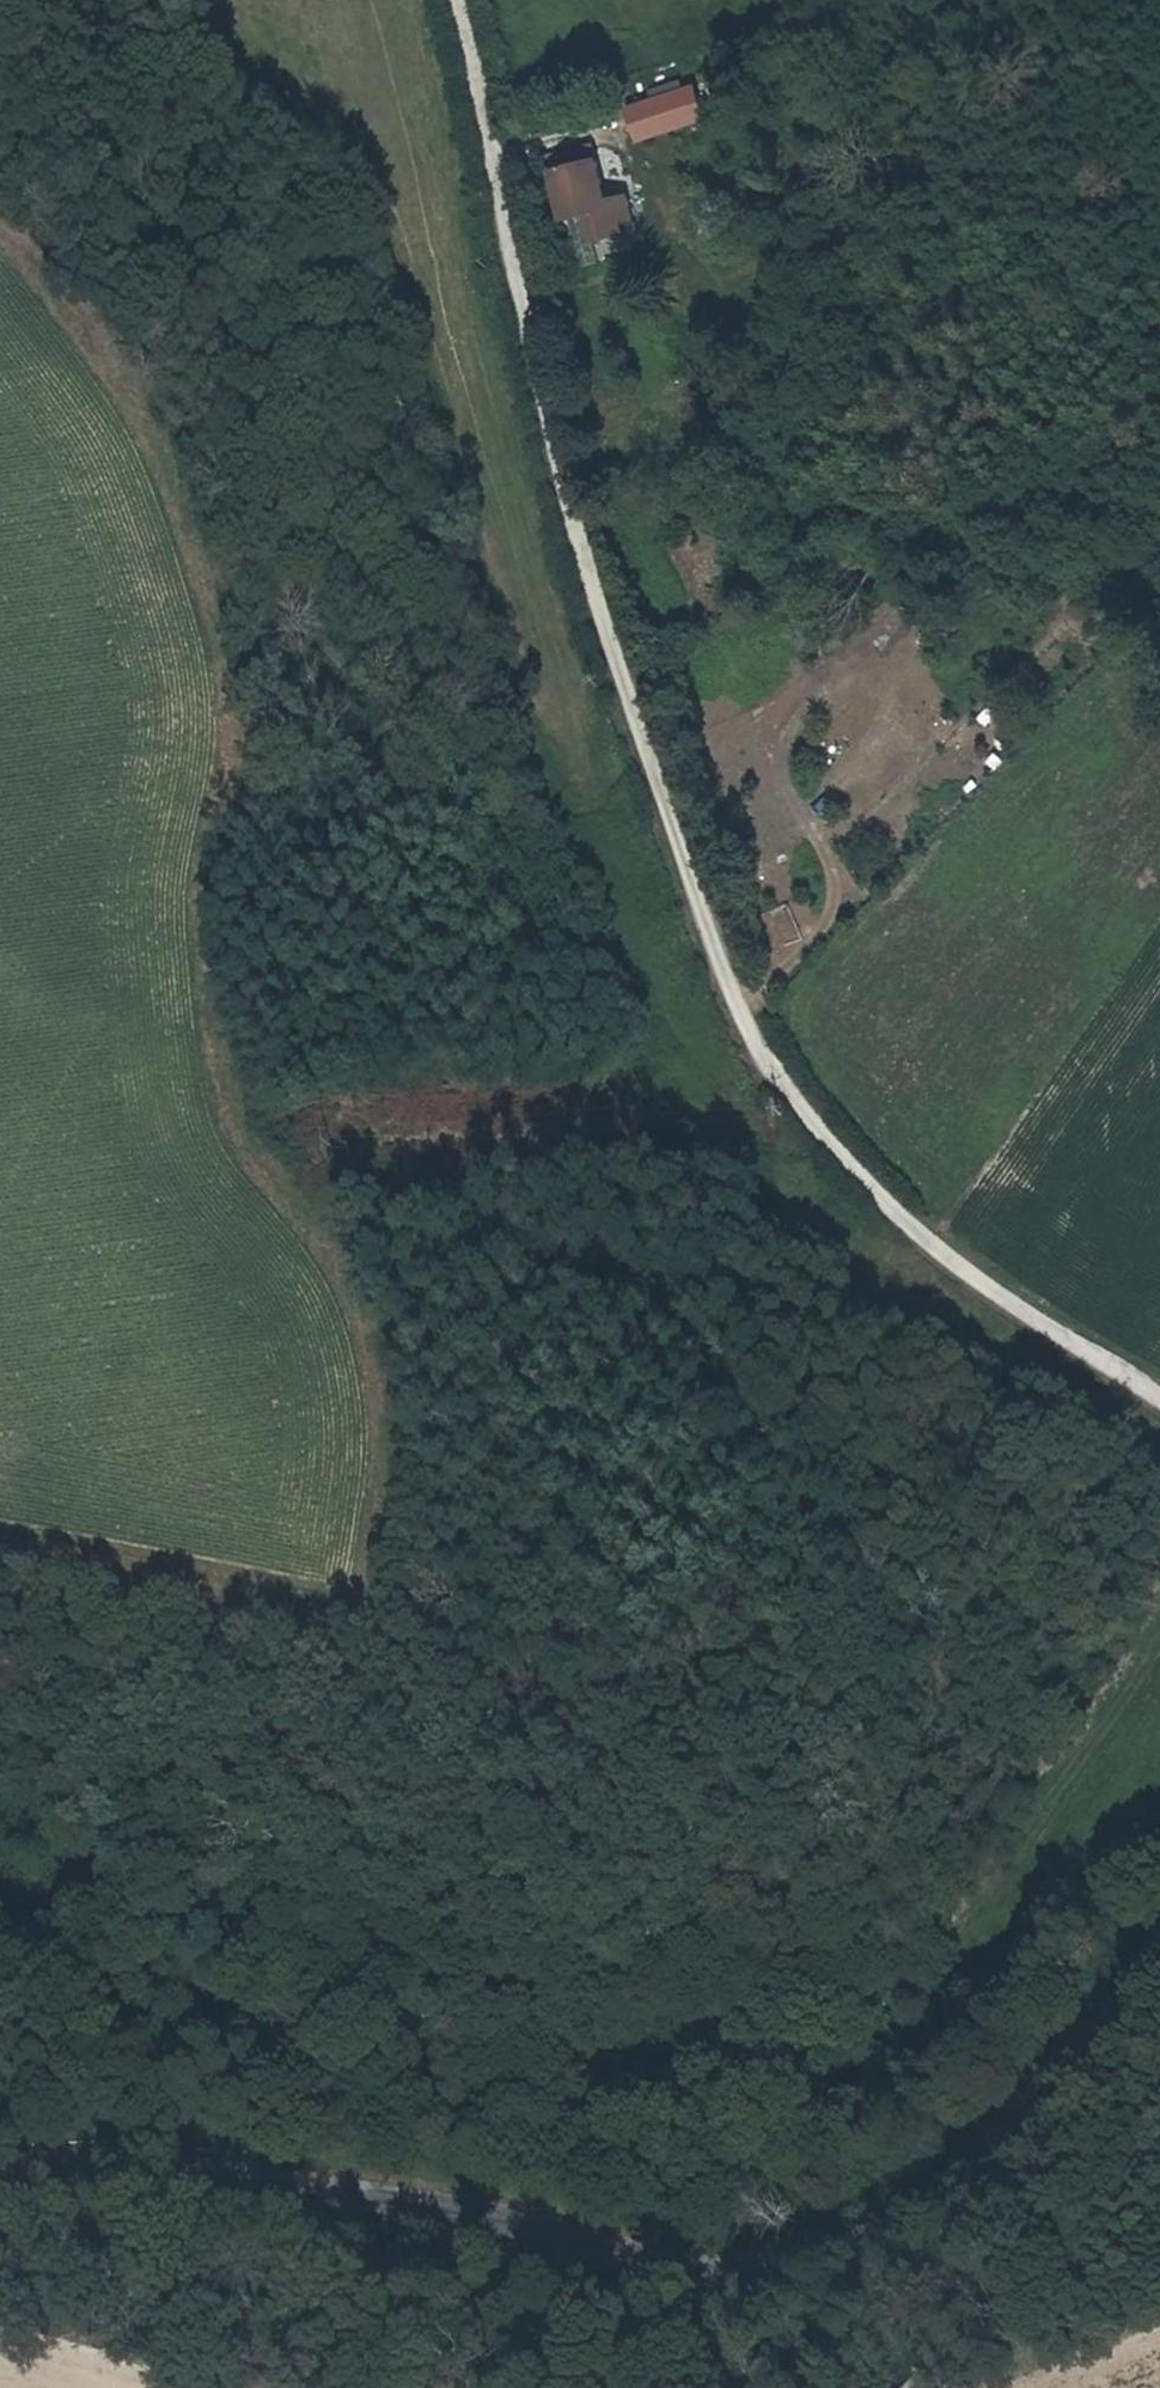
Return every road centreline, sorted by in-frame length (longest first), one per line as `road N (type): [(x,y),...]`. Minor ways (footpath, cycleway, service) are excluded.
road 1 (track): [(461,0),(541,402),(597,617),(733,1012),(792,1102),(946,1261),(1159,1408)]
road 2 (tertiary): [(1159,1965),(1007,2140),(837,2264),(694,2284),(311,2181),(114,2147),(0,2168)]

